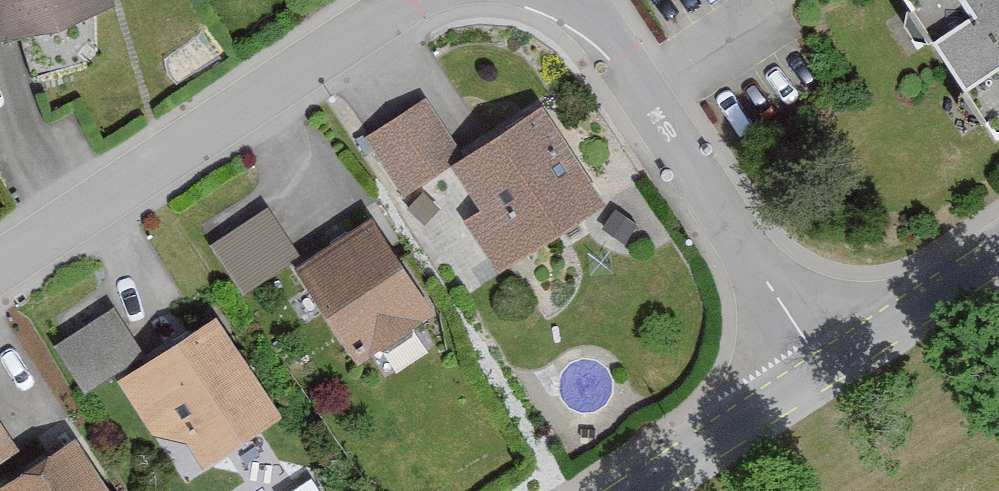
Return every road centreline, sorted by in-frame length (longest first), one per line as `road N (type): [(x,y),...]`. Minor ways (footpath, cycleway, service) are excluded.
road 1 (trunk): [(987,490),(676,0)]
road 2 (residential): [(0,272),(405,0)]
road 3 (residential): [(582,0),(825,354)]
road 4 (residential): [(825,354),(613,490)]
road 5 (residential): [(825,354),(998,242)]

